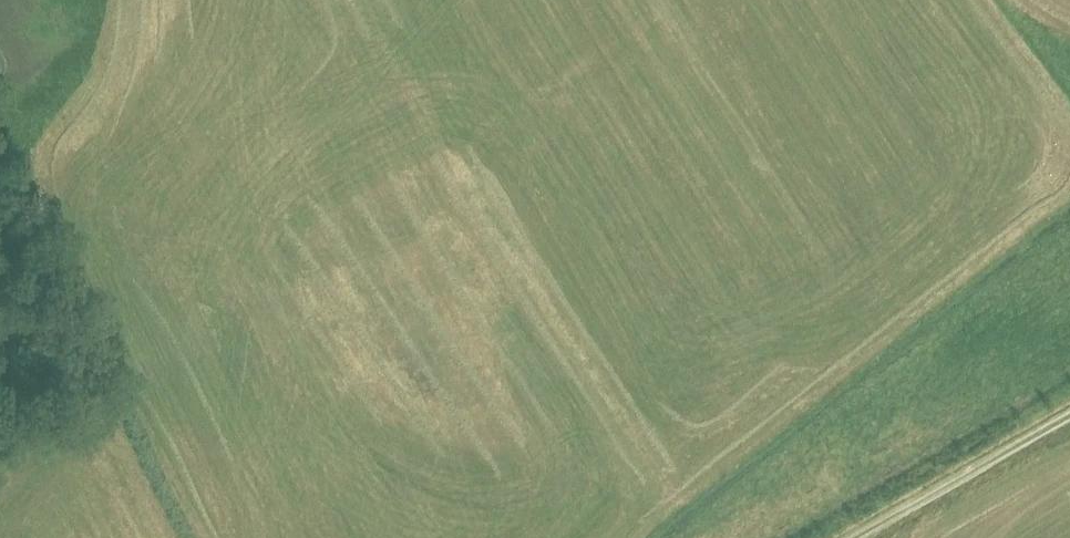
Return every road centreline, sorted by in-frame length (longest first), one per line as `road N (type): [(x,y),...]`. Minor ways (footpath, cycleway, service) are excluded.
road 1 (track): [(849,537),(1069,414)]

